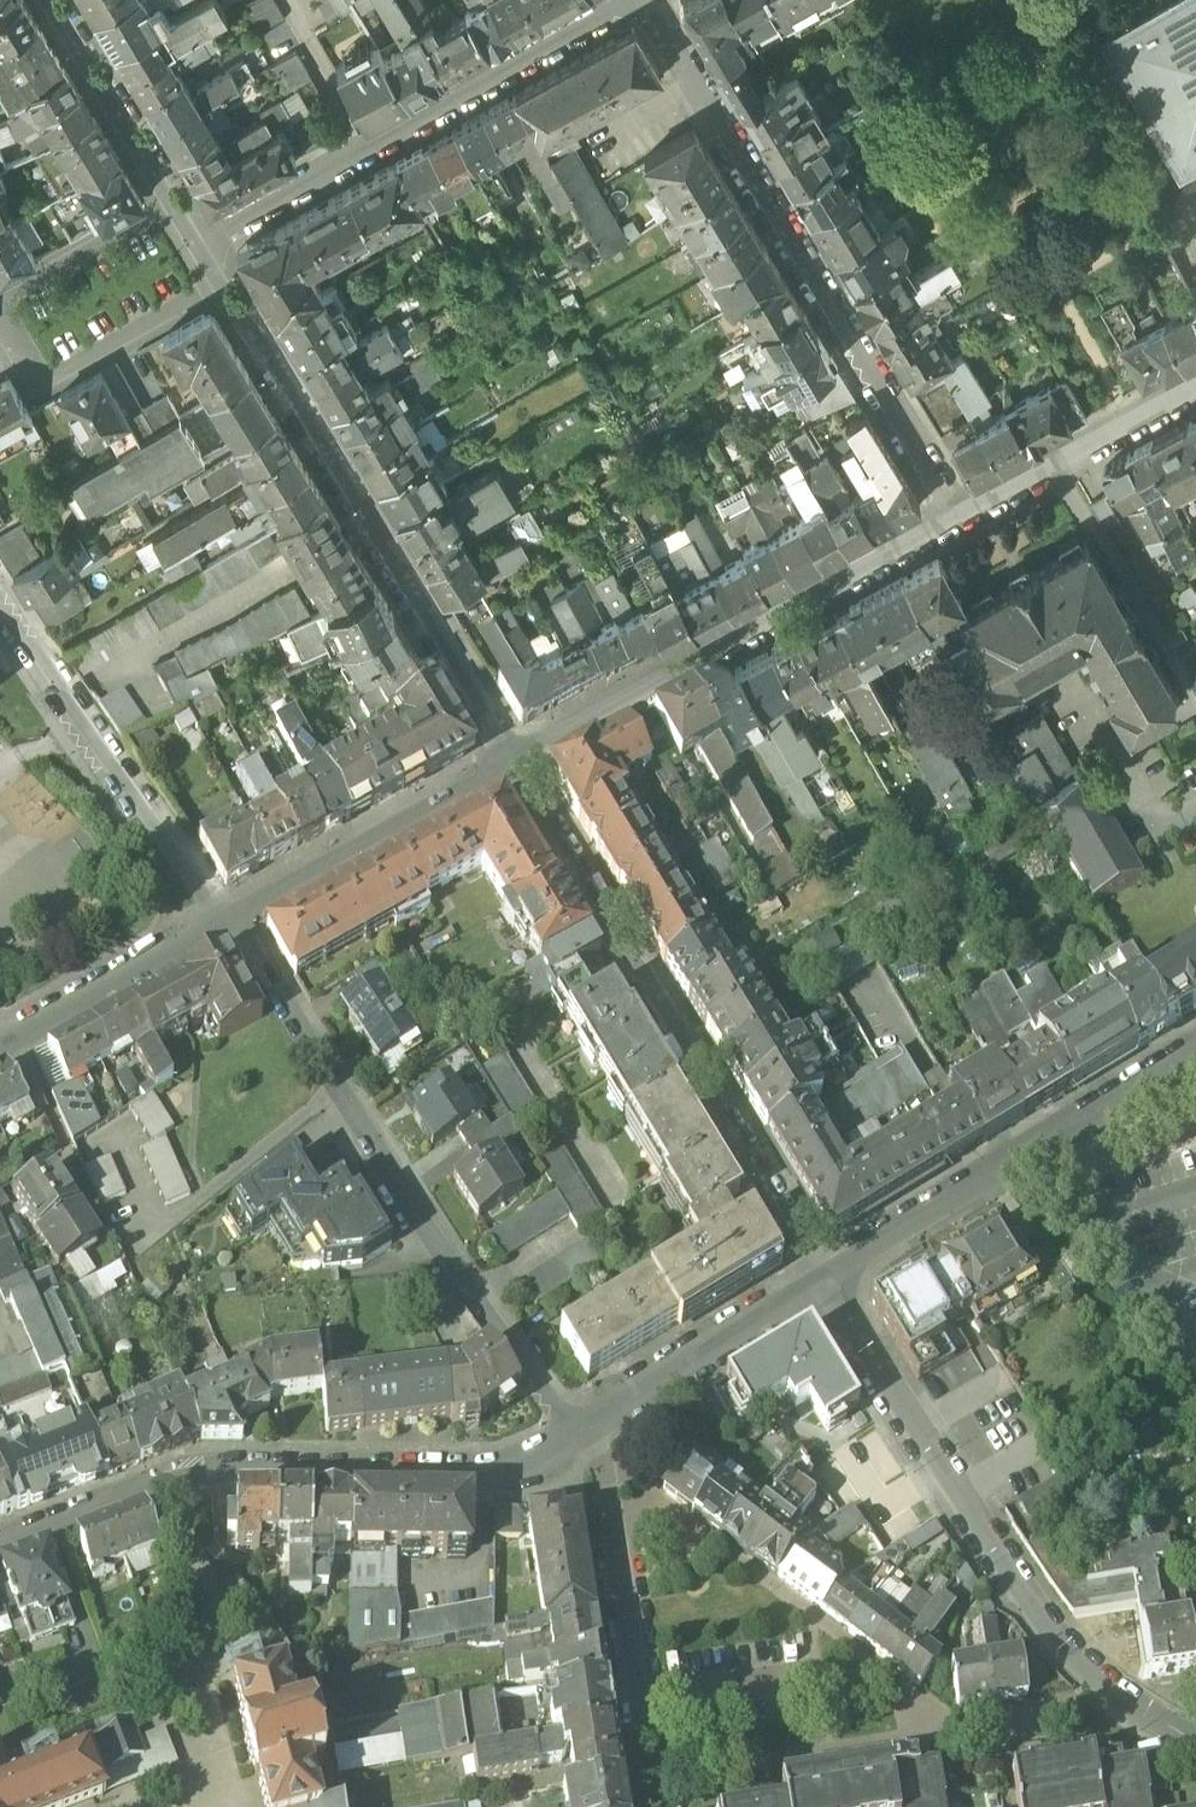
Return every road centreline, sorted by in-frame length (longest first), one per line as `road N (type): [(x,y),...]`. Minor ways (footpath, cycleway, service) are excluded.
road 1 (residential): [(245,915),(453,1260),(576,1428)]
road 2 (residential): [(960,524),(642,3)]
road 3 (residential): [(576,1428),(510,1471),(194,1468),(0,1540)]
road 4 (residential): [(819,1283),(1058,1639),(1195,1744)]
road 5 (residential): [(520,767),(819,1283)]
road 6 (residential): [(227,286),(520,767)]
road 7 (residential): [(520,767),(960,524)]
road 8 (residential): [(1195,1048),(819,1283)]
road 9 (residential): [(954,1727),(604,1459)]
road 10 (residential): [(0,604),(210,934)]
road 11 (residential): [(604,1459),(660,1806)]
road 12 (residential): [(245,915),(520,767)]
road 13 (residential): [(642,3),(375,152)]
road 14 (residential): [(576,1428),(819,1283)]
road 15 (residential): [(960,524),(1195,394)]
road 16 (residential): [(21,349),(44,389),(227,286)]
road 17 (residential): [(51,0),(176,204)]
road 18 (residential): [(0,1047),(210,934)]
road 19 (residential): [(176,204),(0,302)]
road 20 (residential): [(375,152),(203,247)]
road 21 (residential): [(375,152),(291,0)]

